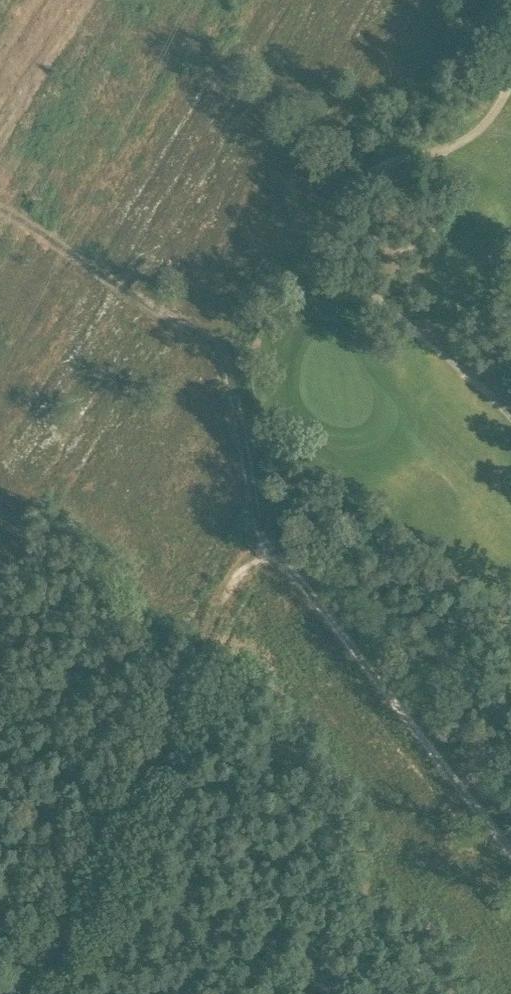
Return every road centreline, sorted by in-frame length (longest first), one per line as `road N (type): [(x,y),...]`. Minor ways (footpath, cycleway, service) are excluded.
road 1 (track): [(266,556),(226,592),(26,993)]
road 2 (track): [(232,367),(238,322),(263,267),(438,0)]
road 3 (track): [(266,556),(389,694),(510,850)]
road 4 (track): [(0,207),(232,367)]
road 5 (track): [(232,367),(239,469),(266,556)]

